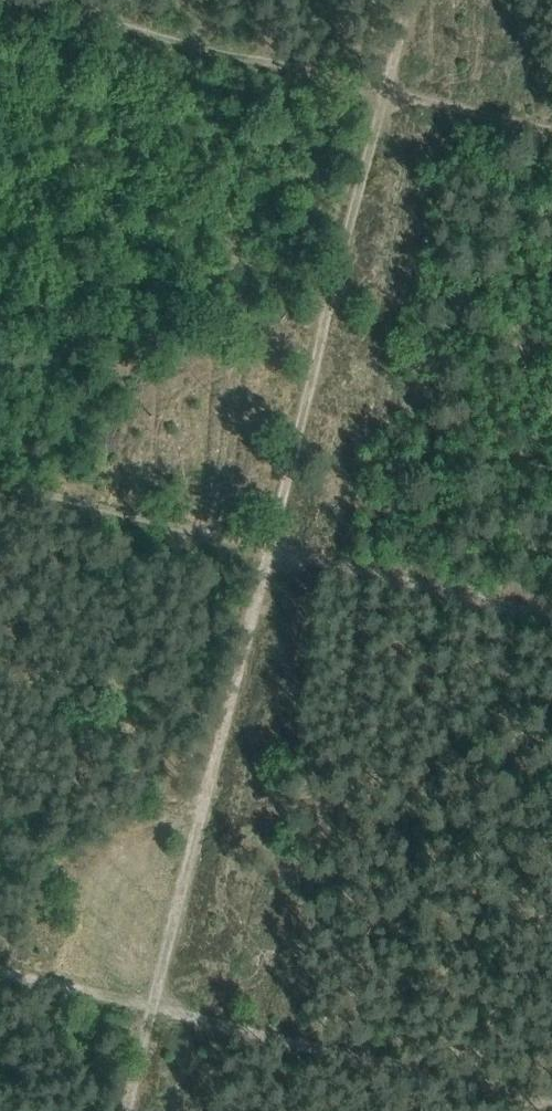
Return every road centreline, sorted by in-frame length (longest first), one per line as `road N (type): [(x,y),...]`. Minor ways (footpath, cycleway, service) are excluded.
road 1 (track): [(127,1110),(402,0)]
road 2 (track): [(551,1096),(0,957)]
road 3 (track): [(0,472),(551,609)]
road 4 (track): [(380,92),(0,0)]
road 5 (track): [(380,92),(551,134)]

